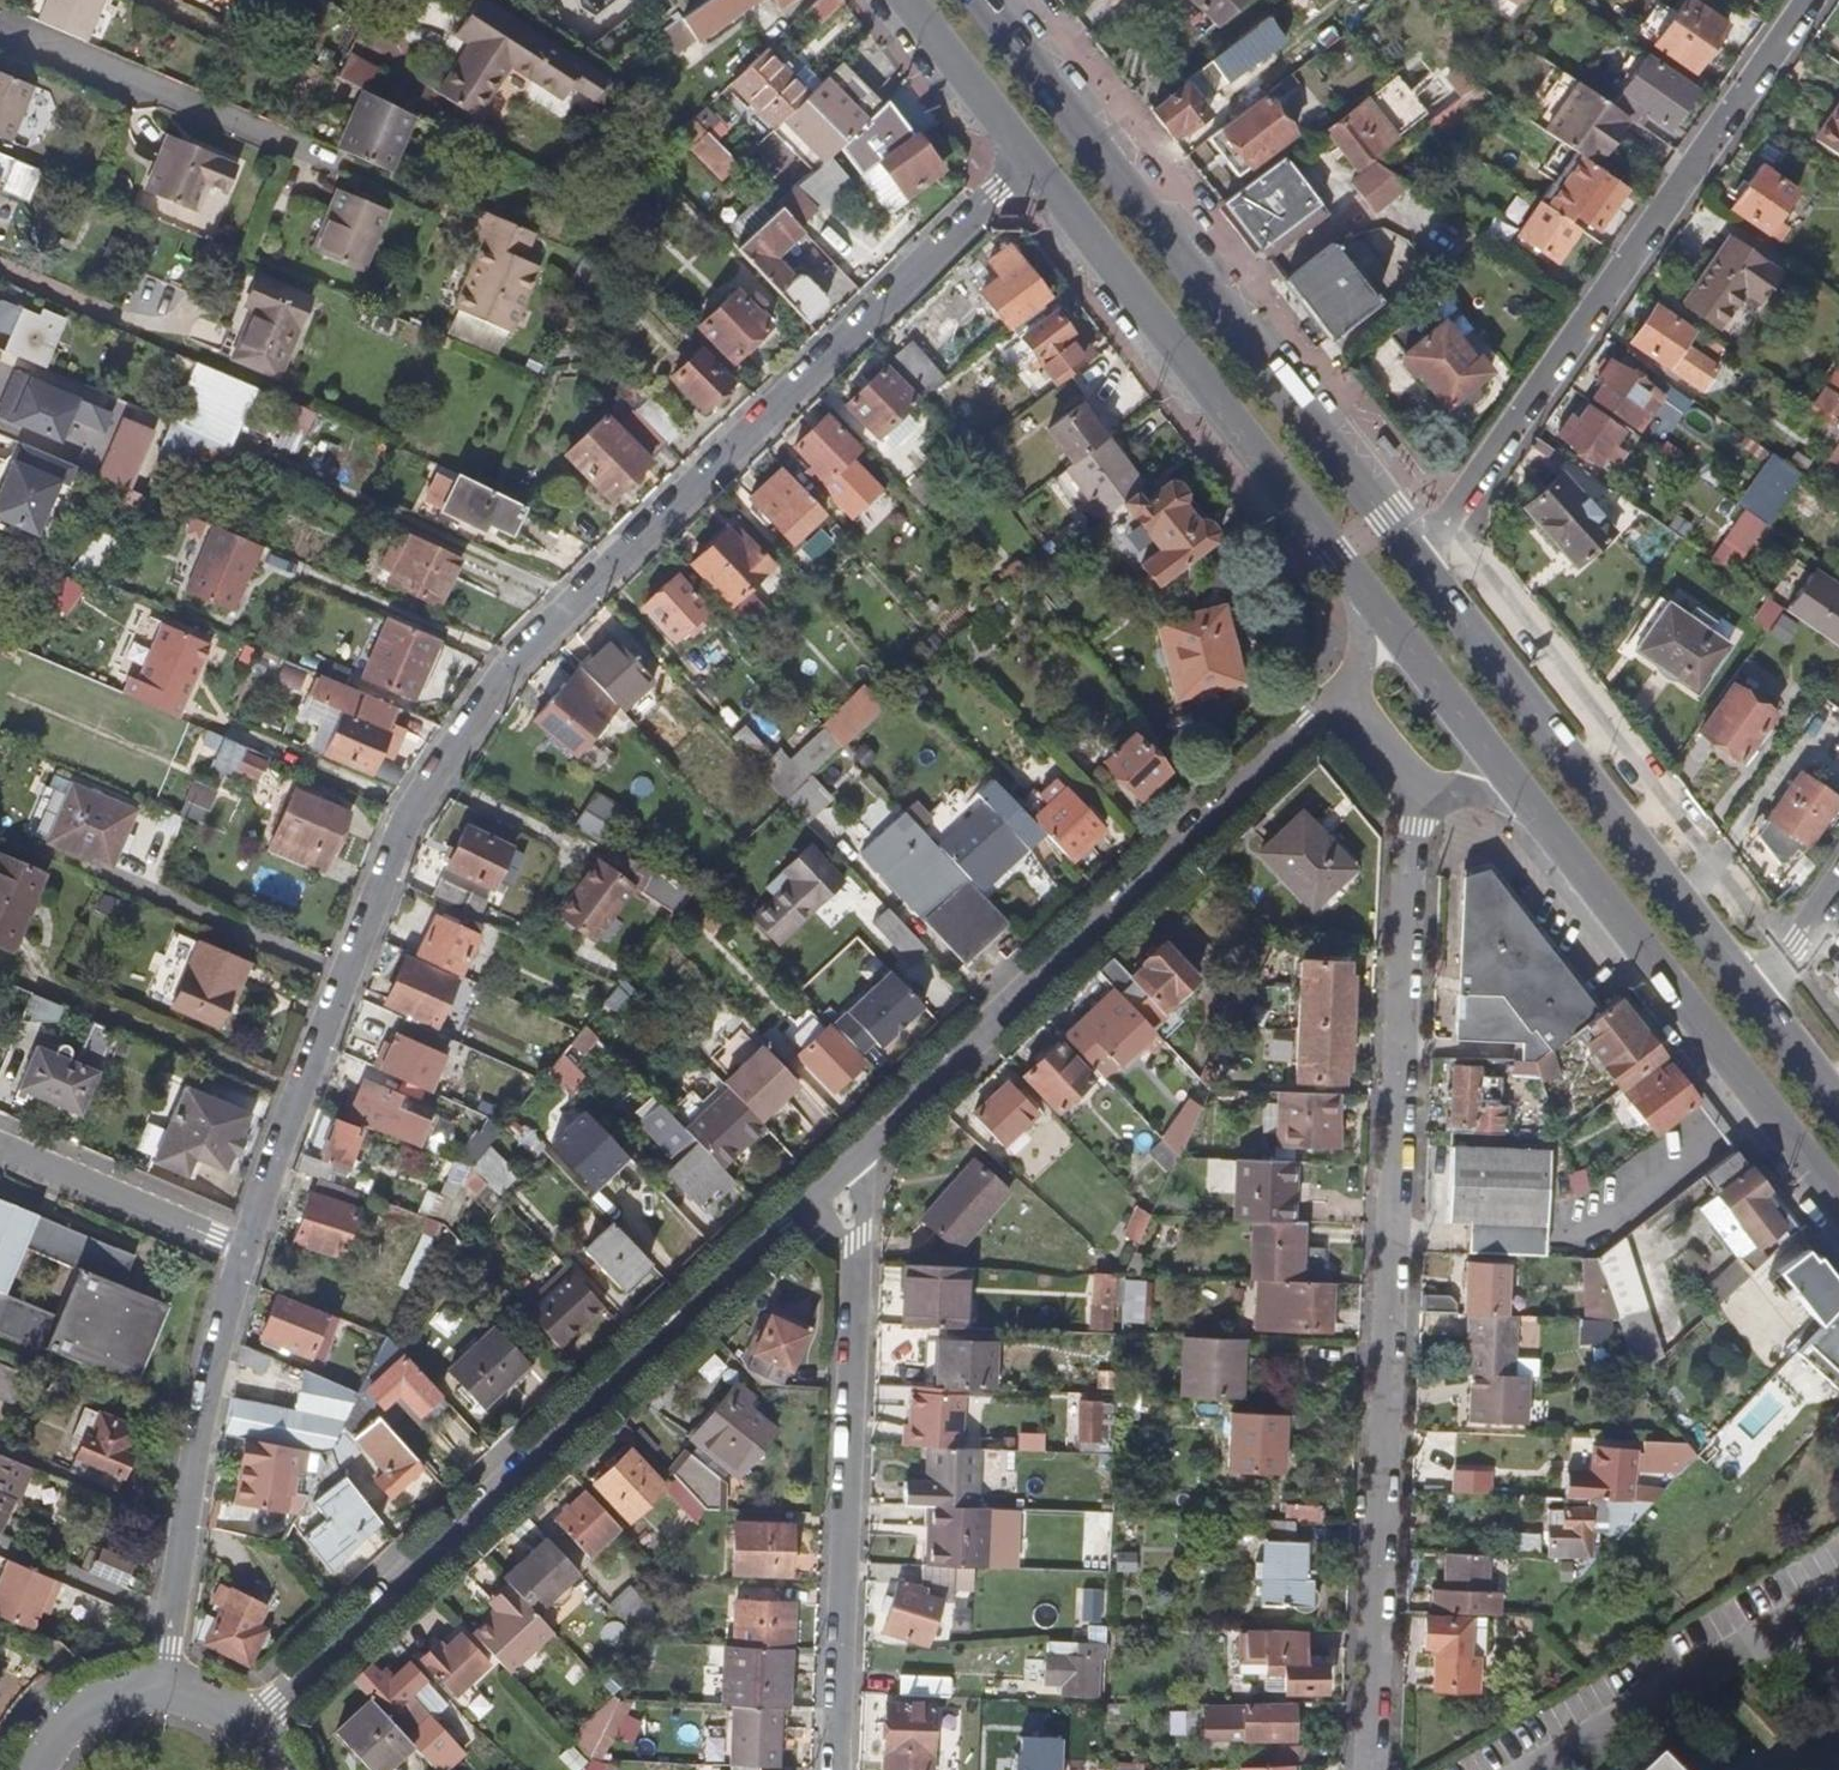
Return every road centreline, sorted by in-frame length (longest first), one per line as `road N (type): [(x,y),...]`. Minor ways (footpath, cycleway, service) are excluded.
road 1 (residential): [(1030,160),(617,554),(475,703),(362,915),(241,1251)]
road 2 (residential): [(1412,797),(1372,1769)]
road 3 (residential): [(845,1161),(237,1733)]
road 4 (primary): [(1410,547),(985,0)]
road 5 (residential): [(1809,0),(1449,527),(1410,547)]
road 6 (residential): [(1338,700),(845,1161)]
road 7 (residential): [(830,1769),(853,1243),(845,1161)]
road 8 (primary): [(1752,991),(1410,547)]
road 9 (primary): [(1030,160),(1369,594)]
road 10 (primary): [(1528,799),(1838,1200)]
road 11 (residential): [(241,1251),(191,1460),(169,1612)]
road 12 (residential): [(0,25),(309,148)]
road 13 (residential): [(241,1251),(0,1149)]
road 14 (primary): [(1369,594),(1528,799)]
road 15 (primary): [(908,0),(1030,160)]
road 16 (residential): [(0,1542),(169,1612)]
road 17 (residential): [(155,1696),(90,1708),(54,1734),(29,1769)]
road 18 (primary): [(1838,1103),(1752,991)]
road 19 (residential): [(1838,883),(1787,958),(1752,991)]
road 20 (unclassified): [(1338,700),(1412,797)]

